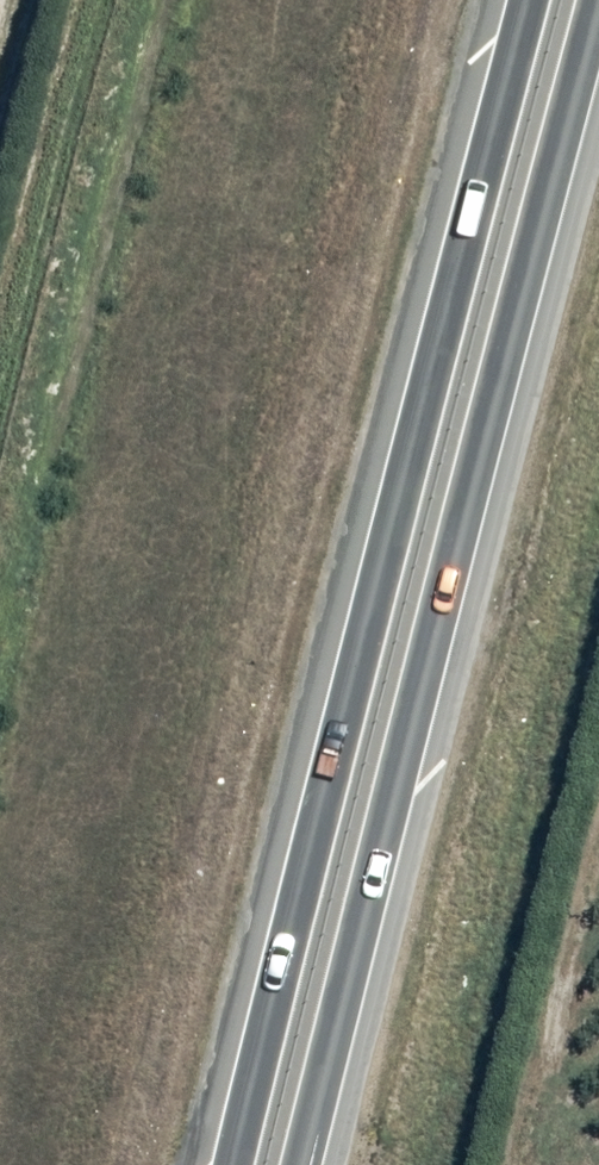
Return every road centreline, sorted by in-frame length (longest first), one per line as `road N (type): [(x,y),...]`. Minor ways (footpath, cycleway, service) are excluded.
road 1 (trunk): [(229,1164),(535,0)]
road 2 (trunk): [(598,0),(296,1164)]

